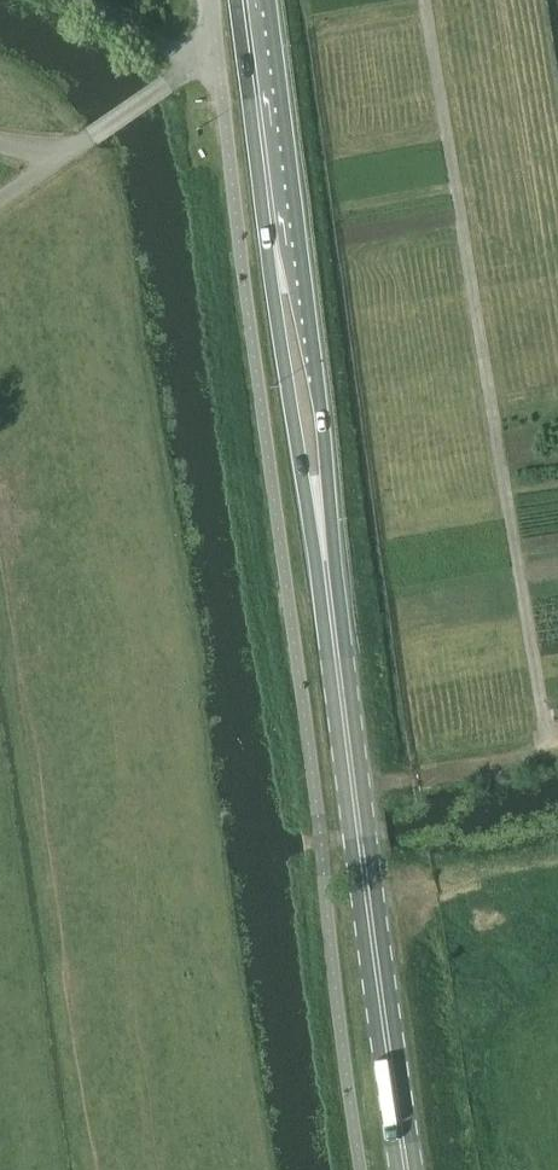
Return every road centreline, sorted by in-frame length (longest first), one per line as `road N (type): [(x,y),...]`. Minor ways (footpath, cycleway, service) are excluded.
road 1 (track): [(547,730),(425,0)]
road 2 (primary): [(405,1169),(318,512)]
road 3 (primary): [(318,512),(324,450),(304,300),(279,253)]
road 4 (primary): [(279,253),(275,304),(297,454),(318,512)]
road 5 (primary): [(279,253),(248,0)]
road 6 (unclassified): [(216,69),(77,0)]

